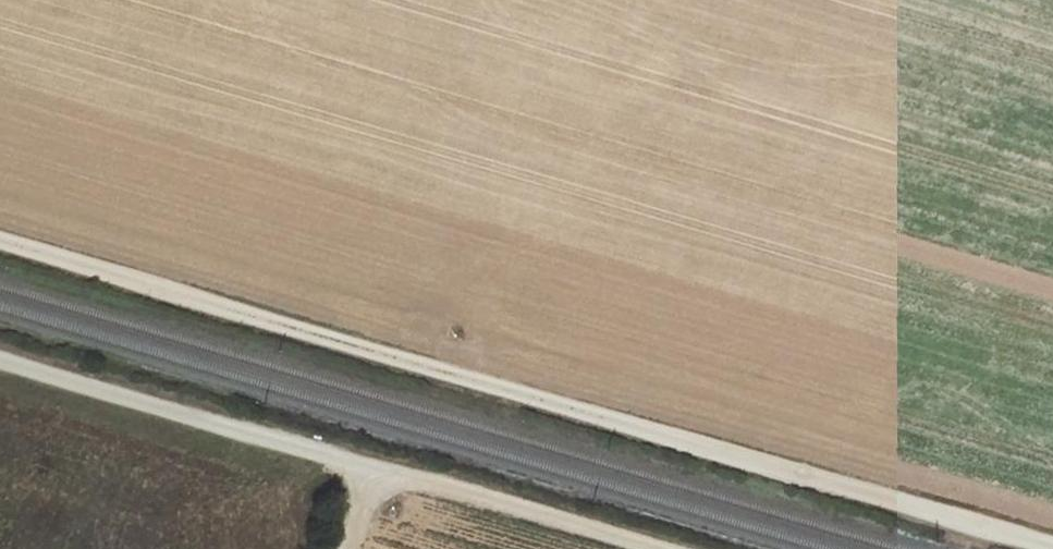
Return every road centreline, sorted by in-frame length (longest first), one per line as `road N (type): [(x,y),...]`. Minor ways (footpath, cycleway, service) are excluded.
road 1 (track): [(0,240),(1052,548)]
road 2 (track): [(636,548),(0,366)]

